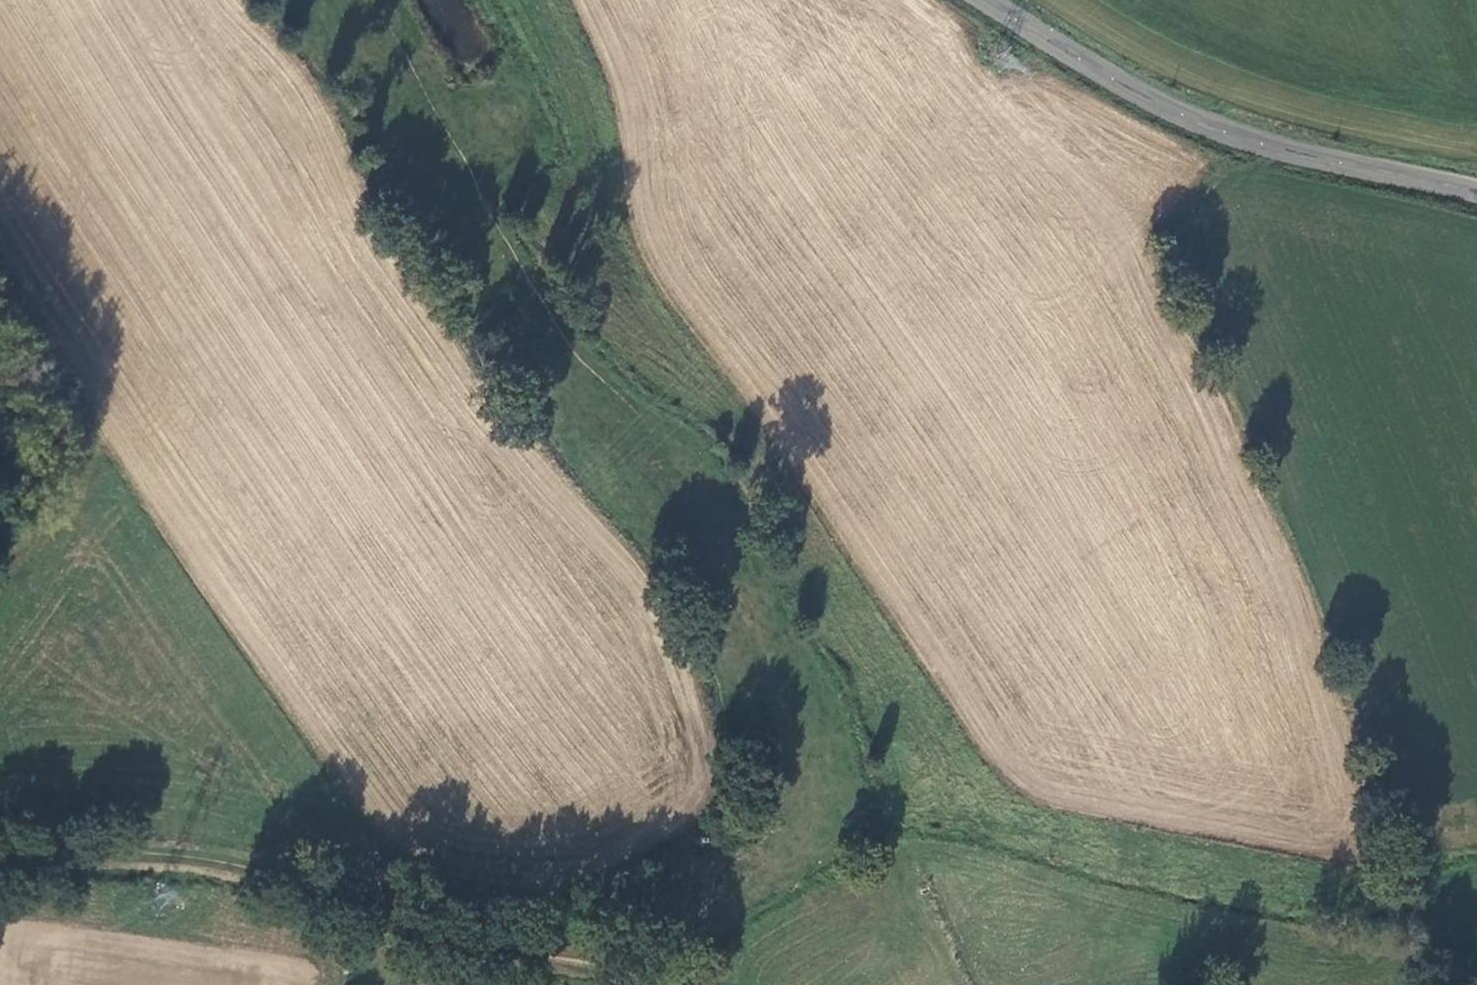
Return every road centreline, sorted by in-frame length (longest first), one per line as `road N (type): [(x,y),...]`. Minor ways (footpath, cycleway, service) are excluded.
road 1 (track): [(0,854),(192,855),(442,942),(587,961),(649,984)]
road 2 (tertiary): [(986,0),(1115,79),(1227,132),(1476,192)]

